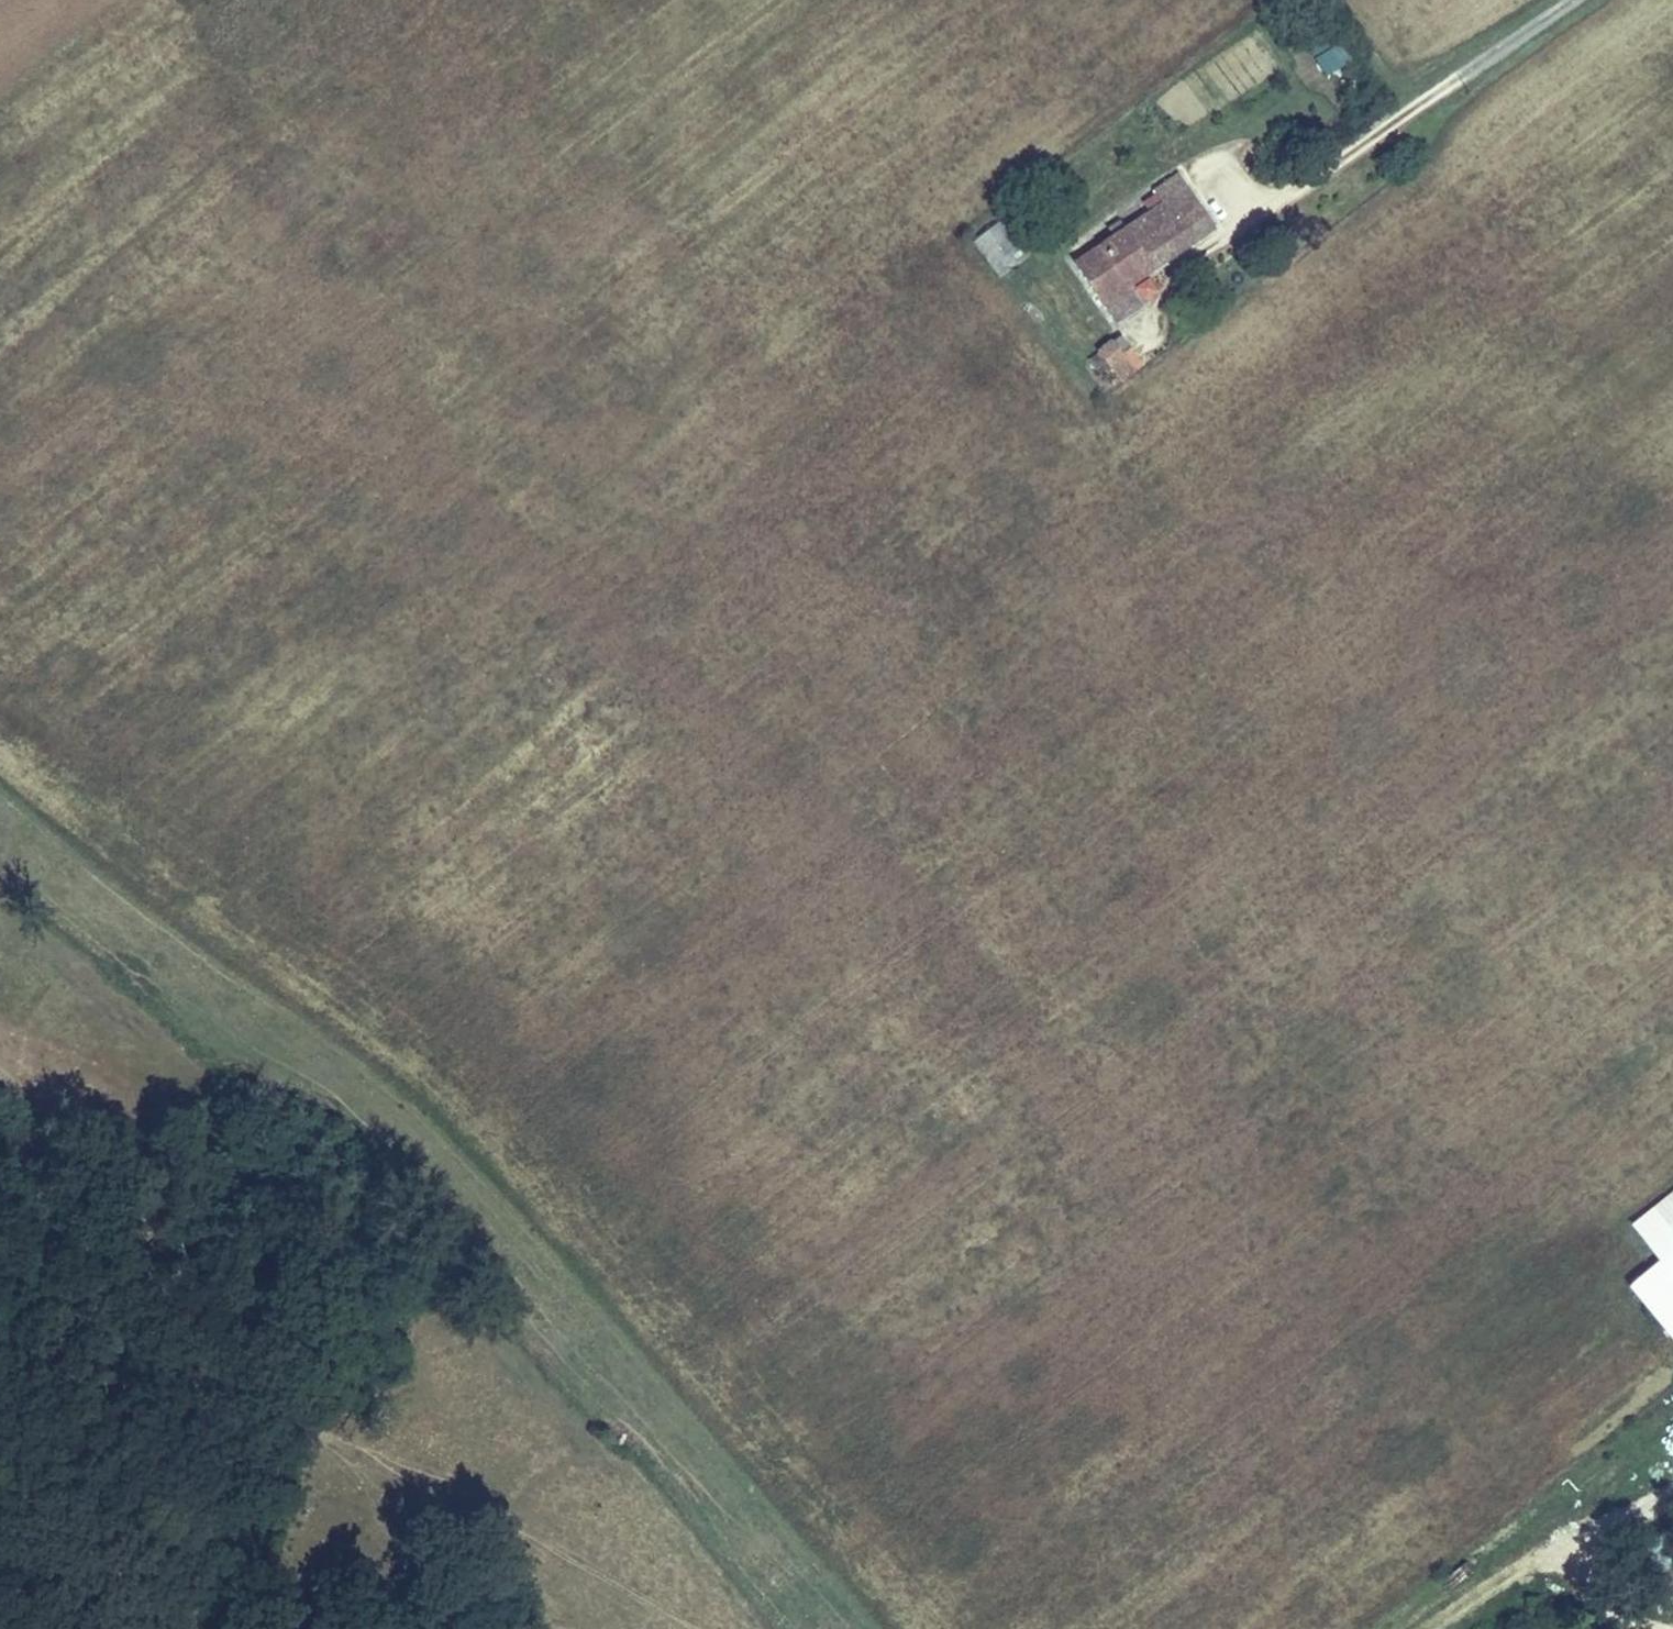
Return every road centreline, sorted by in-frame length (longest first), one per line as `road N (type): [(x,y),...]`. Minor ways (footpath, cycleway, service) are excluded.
road 1 (track): [(1672,1484),(1549,1549),(1453,1628)]
road 2 (track): [(1396,120),(1573,0)]

